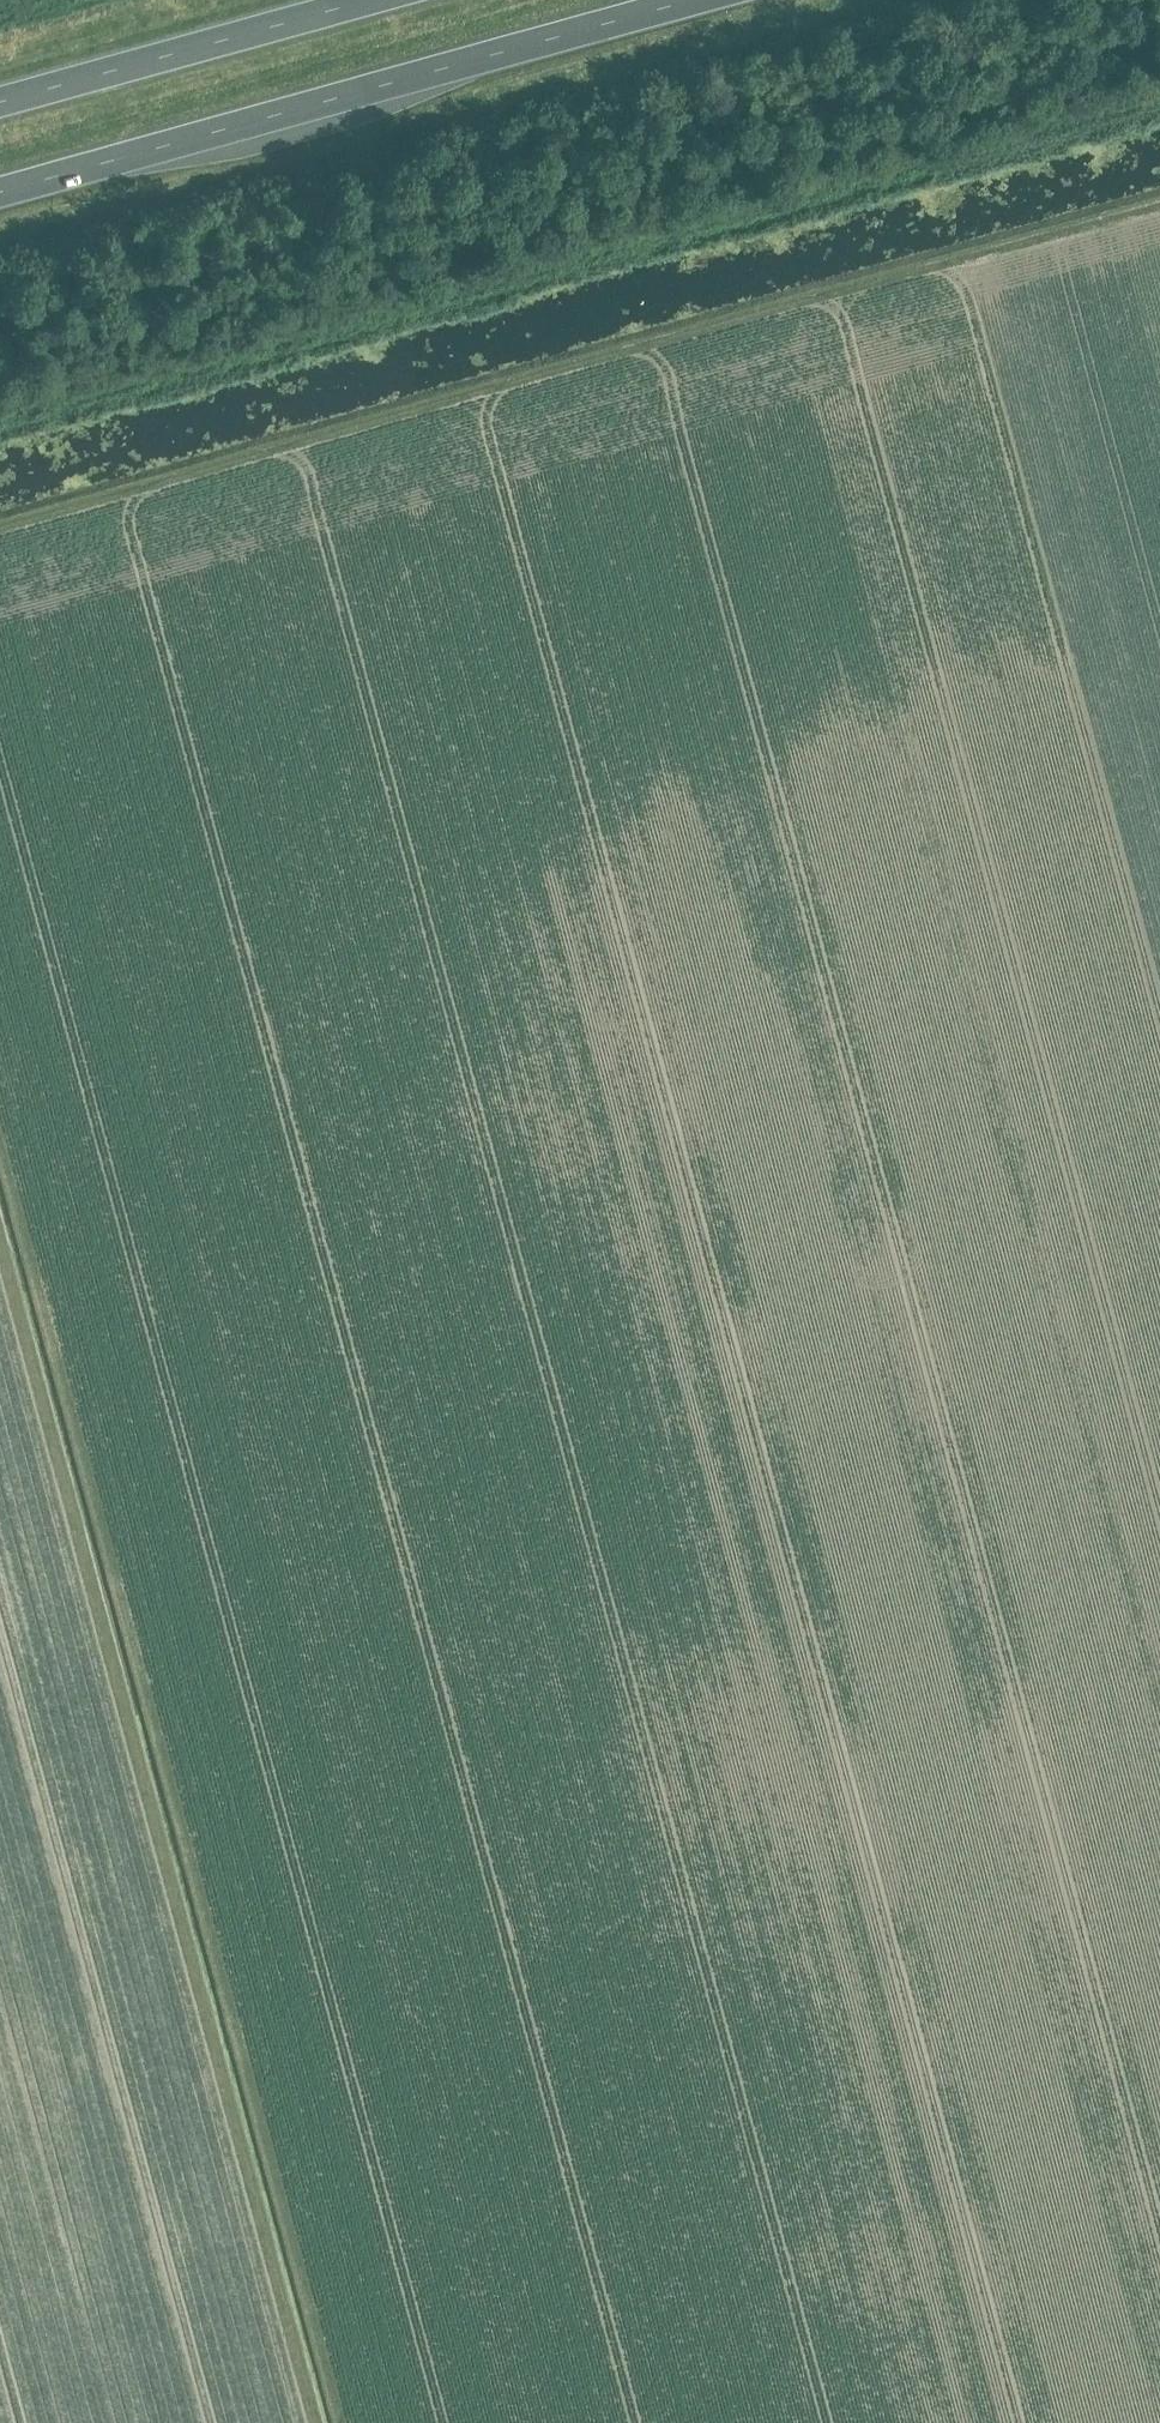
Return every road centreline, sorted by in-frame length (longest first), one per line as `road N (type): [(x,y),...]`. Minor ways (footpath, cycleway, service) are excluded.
road 1 (trunk): [(0,196),(717,0)]
road 2 (trunk): [(389,0),(0,108)]

